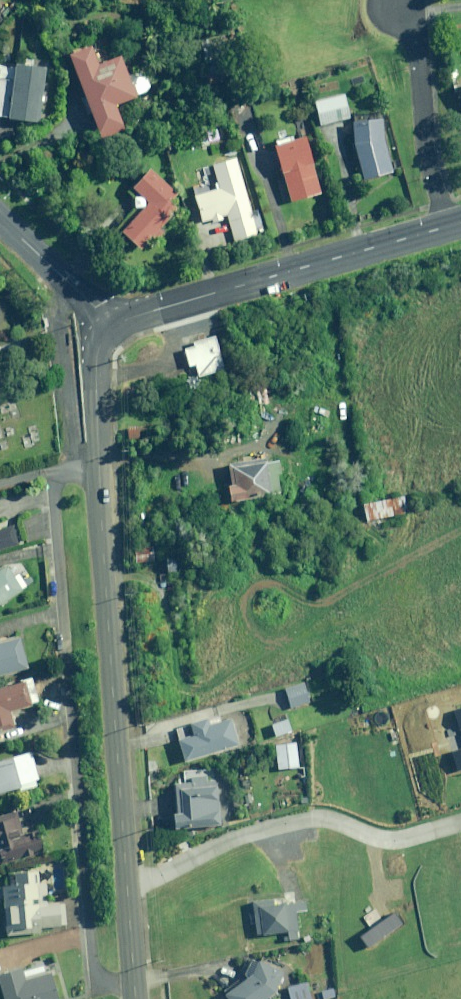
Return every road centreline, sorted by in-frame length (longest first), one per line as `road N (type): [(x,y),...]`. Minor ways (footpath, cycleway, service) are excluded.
road 1 (tertiary): [(113,329),(97,350),(95,385),(127,888)]
road 2 (residential): [(127,888),(288,821),(342,822),(399,841),(460,822)]
road 3 (tertiary): [(113,329),(445,226)]
road 4 (residential): [(398,0),(413,34),(429,173),(445,226)]
road 5 (tertiary): [(113,329),(0,219)]

